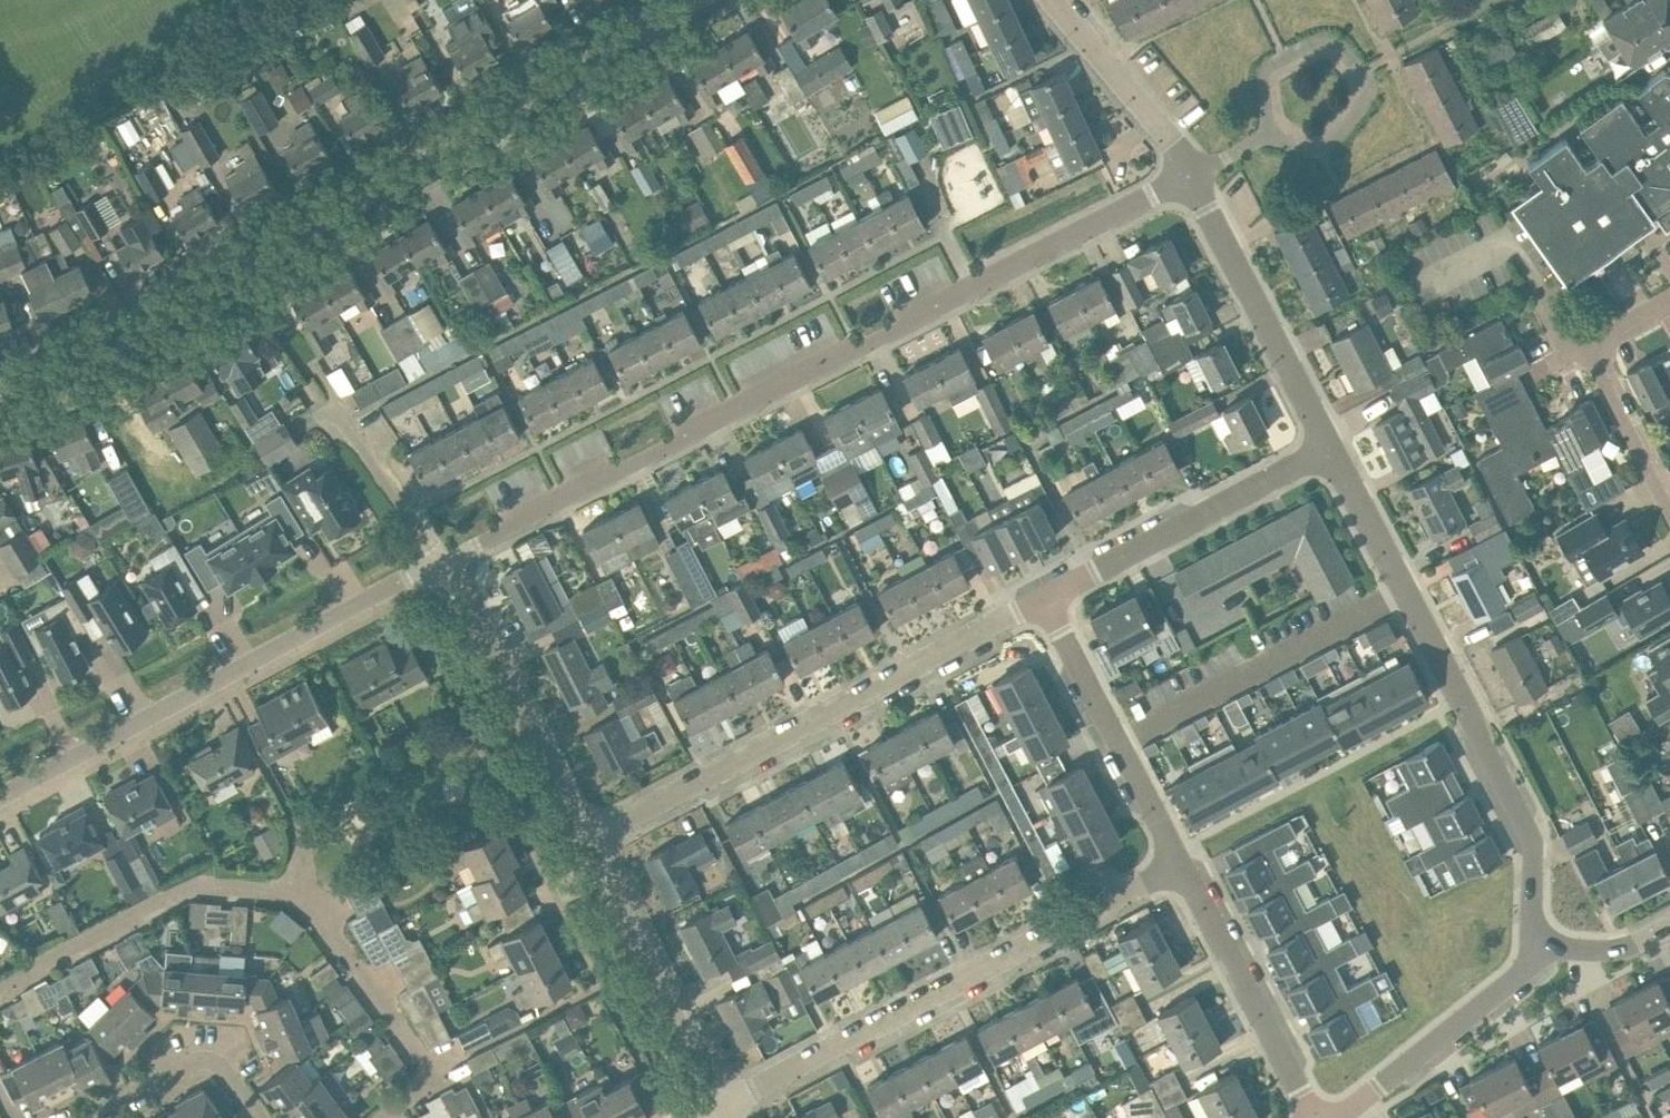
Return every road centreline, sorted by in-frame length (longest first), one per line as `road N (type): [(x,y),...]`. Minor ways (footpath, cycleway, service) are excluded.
road 1 (residential): [(444,562),(1189,176)]
road 2 (unclassified): [(0,392),(112,346),(701,0)]
road 3 (residential): [(1534,951),(1533,851),(1525,825),(1331,448)]
road 4 (residential): [(587,841),(1044,598)]
road 5 (residential): [(721,1106),(1178,864)]
road 6 (residential): [(0,794),(444,562)]
road 7 (residential): [(1044,598),(1331,448)]
road 8 (residential): [(0,990),(188,887),(297,890)]
road 9 (residential): [(587,841),(444,562)]
road 10 (residential): [(1331,448),(1189,176)]
road 11 (residential): [(1451,21),(1340,77),(1269,135),(1189,176)]
road 12 (residential): [(1178,864),(1044,598)]
road 13 (residential): [(721,1106),(587,841)]
road 14 (residential): [(297,890),(432,1076),(379,1117)]
road 15 (residential): [(1314,1117),(1178,864)]
road 16 (residential): [(1669,510),(1598,372),(1596,348),(1669,294)]
road 17 (residential): [(1337,1117),(1522,972),(1534,951)]
road 18 (residential): [(444,562),(308,365)]
road 19 (residential): [(1189,176),(1163,129),(1054,0)]
road 20 (residential): [(81,1117),(190,1061),(210,1060),(257,1117)]
road 21 (residential): [(1534,951),(1612,951),(1669,928)]

